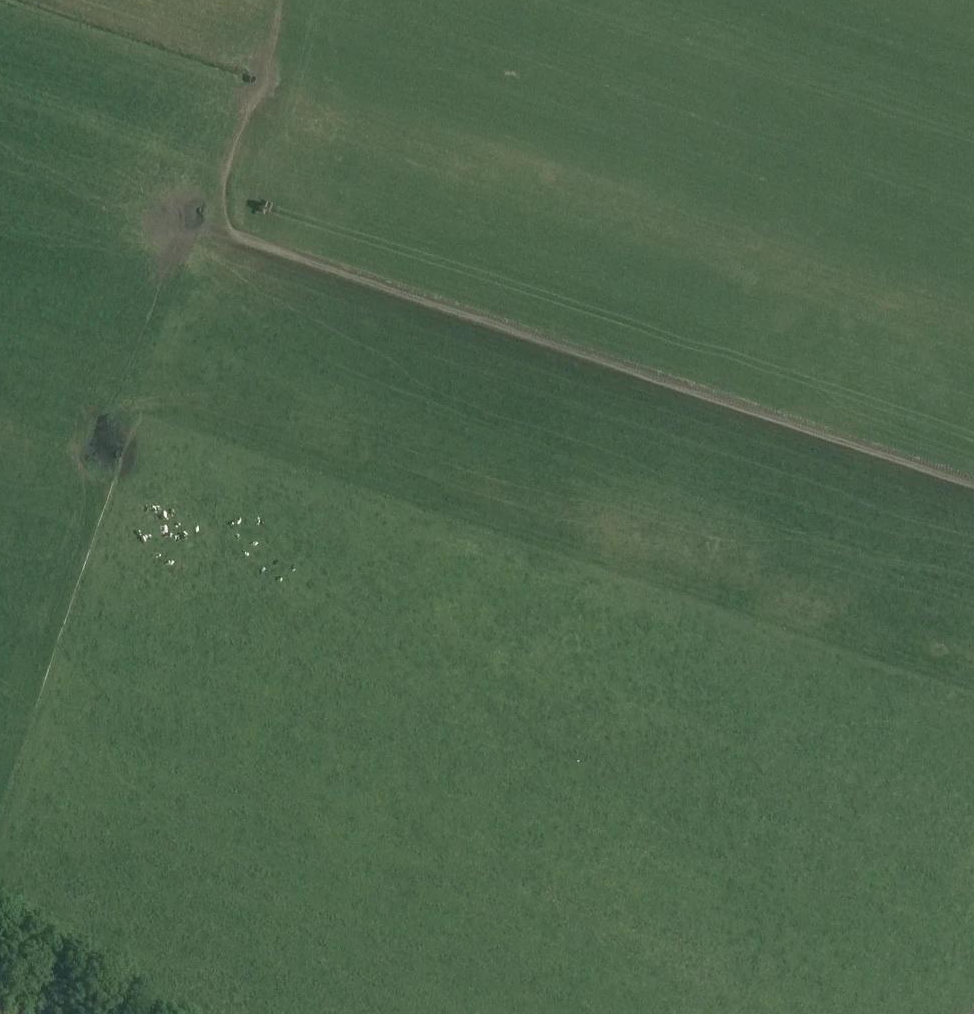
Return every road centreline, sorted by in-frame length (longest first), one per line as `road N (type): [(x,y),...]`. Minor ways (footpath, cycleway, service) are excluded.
road 1 (tertiary): [(104,1013),(0,949)]

